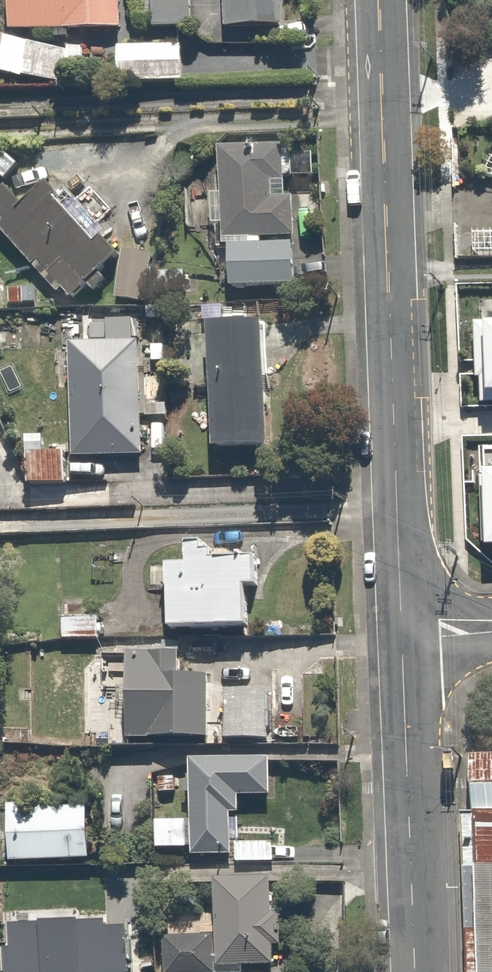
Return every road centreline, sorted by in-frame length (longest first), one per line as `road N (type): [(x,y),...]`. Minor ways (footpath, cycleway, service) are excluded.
road 1 (residential): [(380,0),(402,625)]
road 2 (residential): [(402,625),(415,971)]

